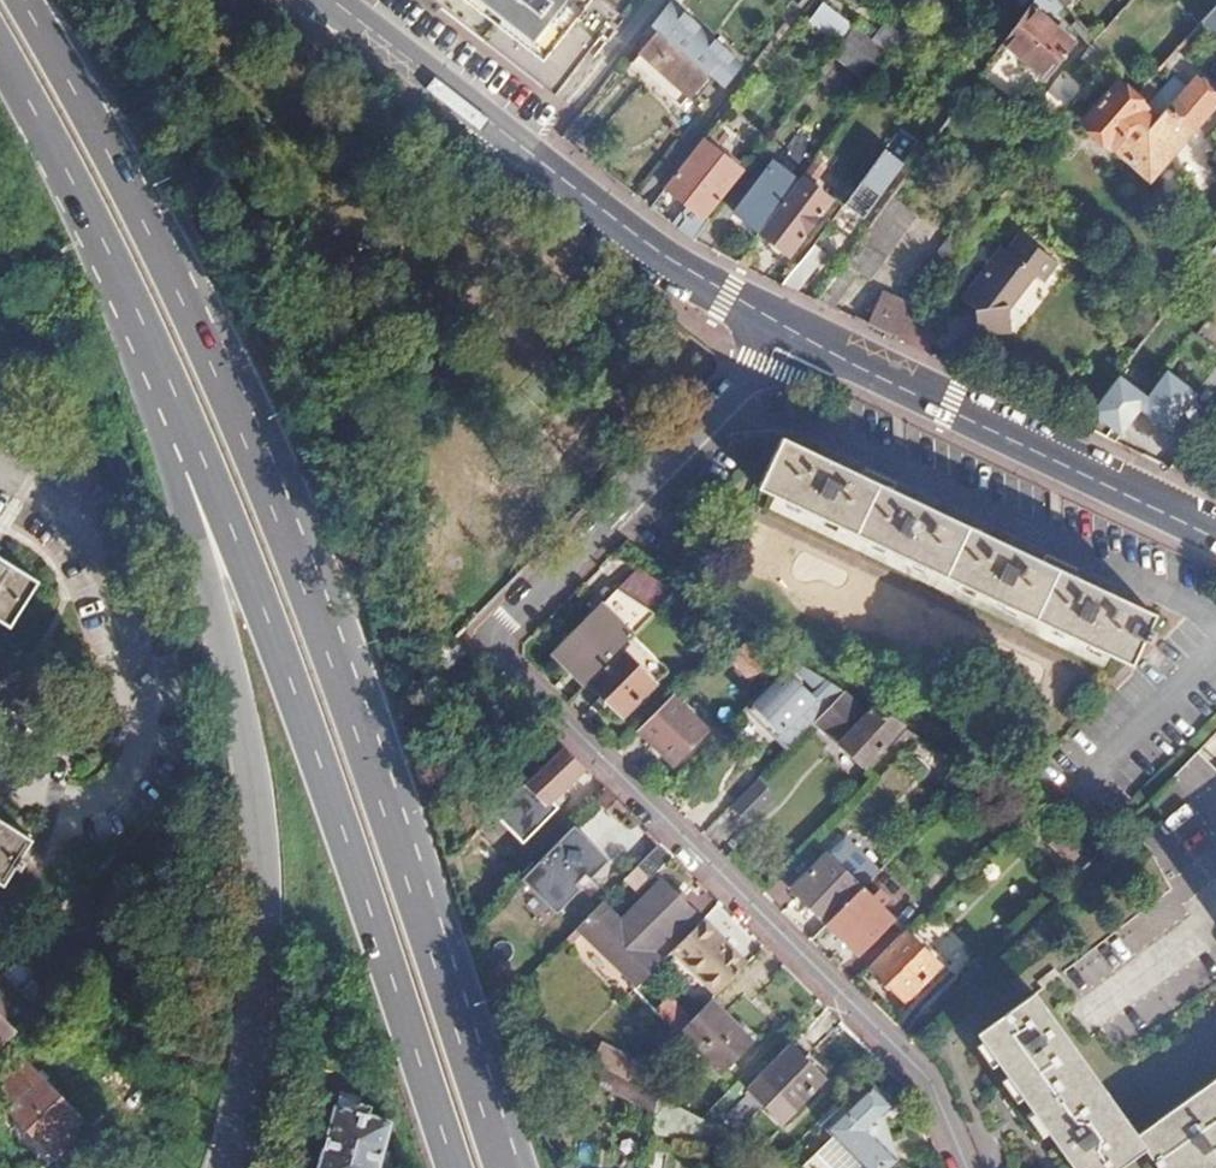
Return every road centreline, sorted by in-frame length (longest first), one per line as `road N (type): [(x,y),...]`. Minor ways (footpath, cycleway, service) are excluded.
road 1 (primary): [(502,1167),(353,735),(243,449),(115,180),(12,0)]
road 2 (residential): [(786,330),(765,367),(505,620),(494,646),(501,673),(916,1081),(959,1167)]
road 3 (primary): [(196,502),(294,707),(446,1167)]
road 4 (primary): [(196,502),(251,871),(247,1037),(223,1167)]
road 5 (tertiary): [(316,0),(403,72),(669,260),(786,330)]
road 6 (tertiary): [(786,330),(1215,543)]
road 7 (primary): [(0,72),(110,275),(196,502)]

